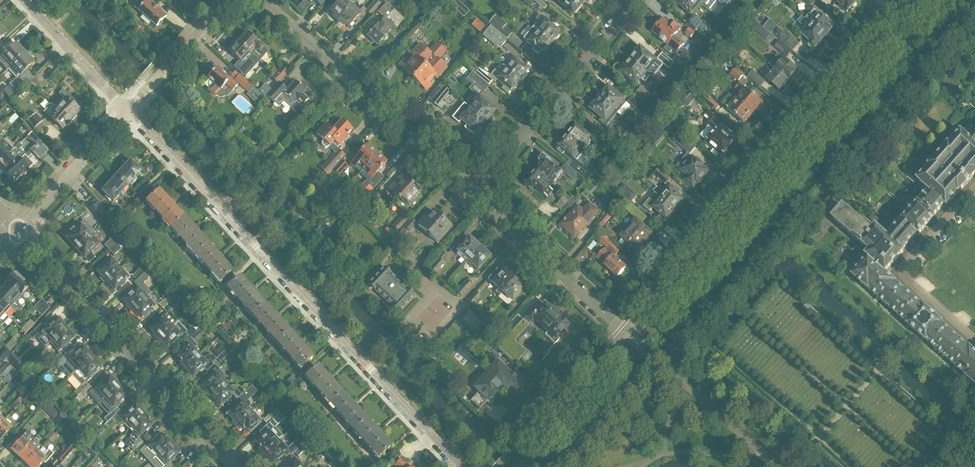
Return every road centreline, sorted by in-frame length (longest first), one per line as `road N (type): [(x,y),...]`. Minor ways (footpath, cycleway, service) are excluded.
road 1 (residential): [(462,466),(129,110)]
road 2 (tertiary): [(631,336),(919,0)]
road 3 (residential): [(236,466),(20,231)]
road 4 (residential): [(474,193),(261,0)]
road 5 (residential): [(474,193),(634,0)]
road 6 (residential): [(631,336),(474,193)]
road 7 (residential): [(974,188),(904,270),(974,338)]
road 8 (tertiary): [(518,466),(631,336)]
road 9 (residential): [(20,231),(129,110)]
road 10 (residential): [(129,110),(25,0)]
road 11 (residential): [(129,110),(229,0)]

